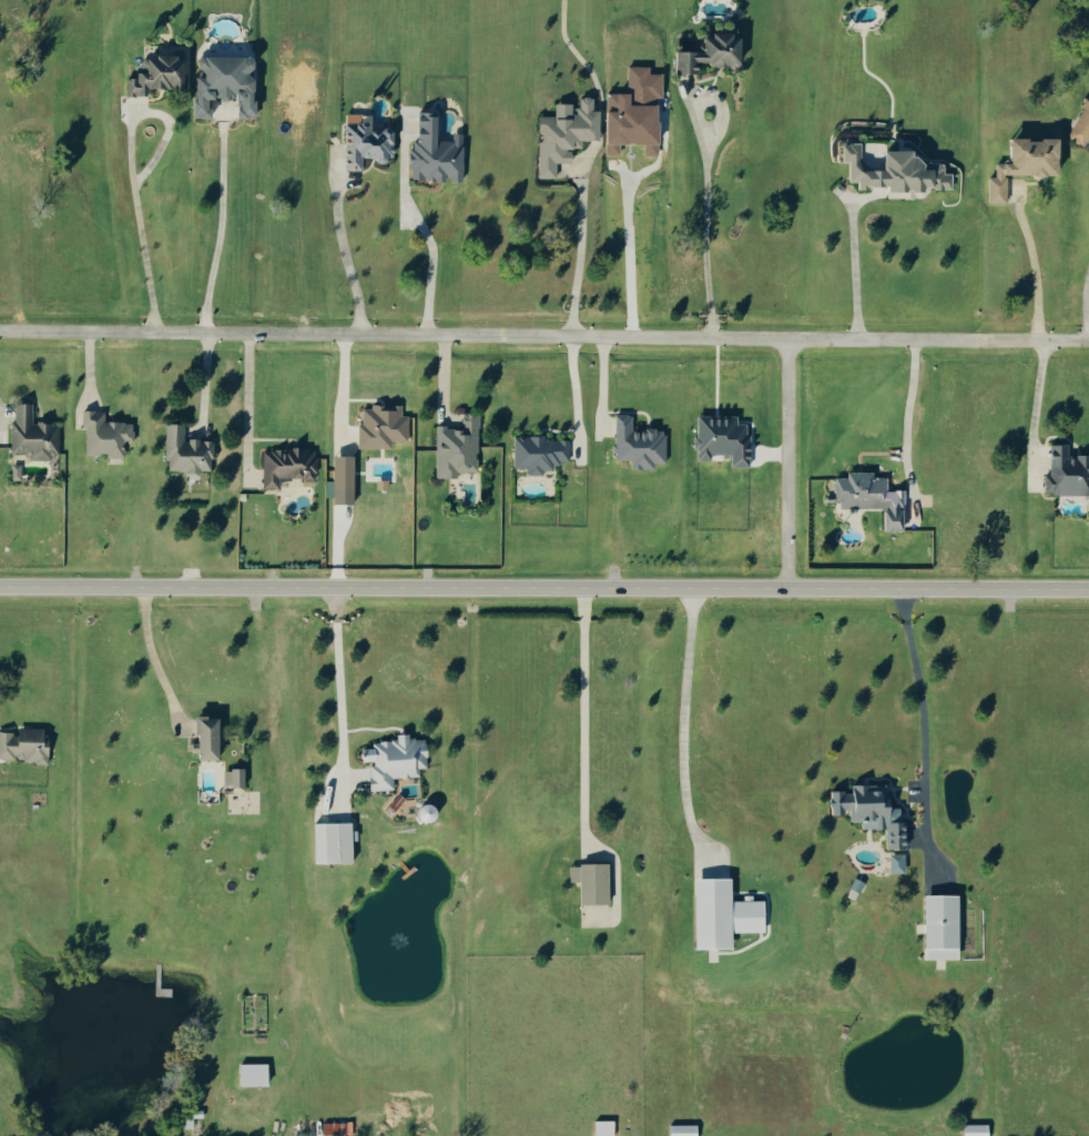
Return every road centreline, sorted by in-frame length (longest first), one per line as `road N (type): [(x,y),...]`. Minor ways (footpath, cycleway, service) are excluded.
road 1 (residential): [(1088,339),(0,332)]
road 2 (residential): [(0,589),(1088,586)]
road 3 (residential): [(786,337),(784,587)]

